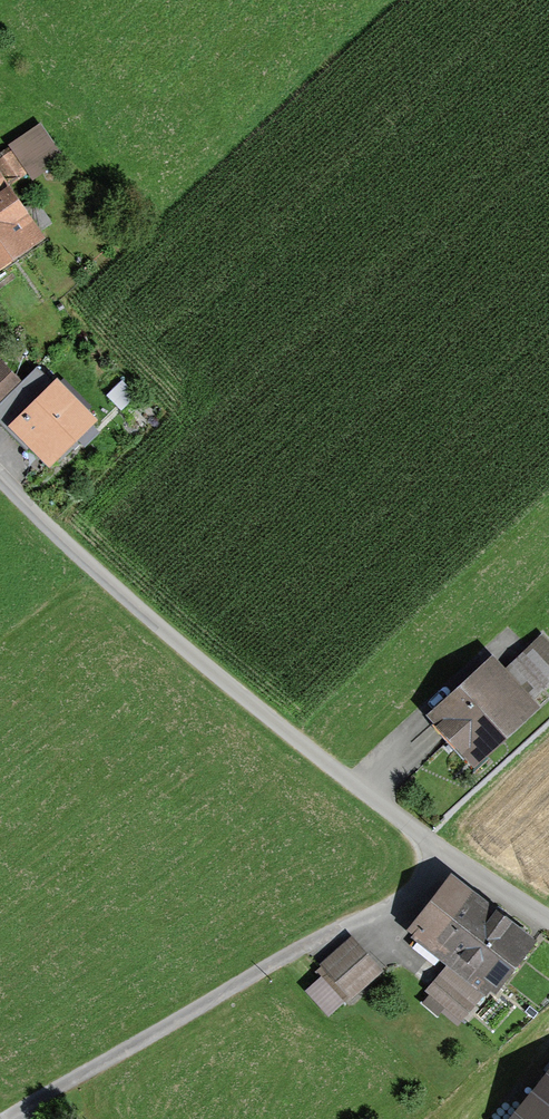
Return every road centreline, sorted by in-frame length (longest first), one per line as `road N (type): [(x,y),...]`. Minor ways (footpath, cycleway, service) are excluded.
road 1 (residential): [(0,478),(285,731),(446,854),(548,920)]

